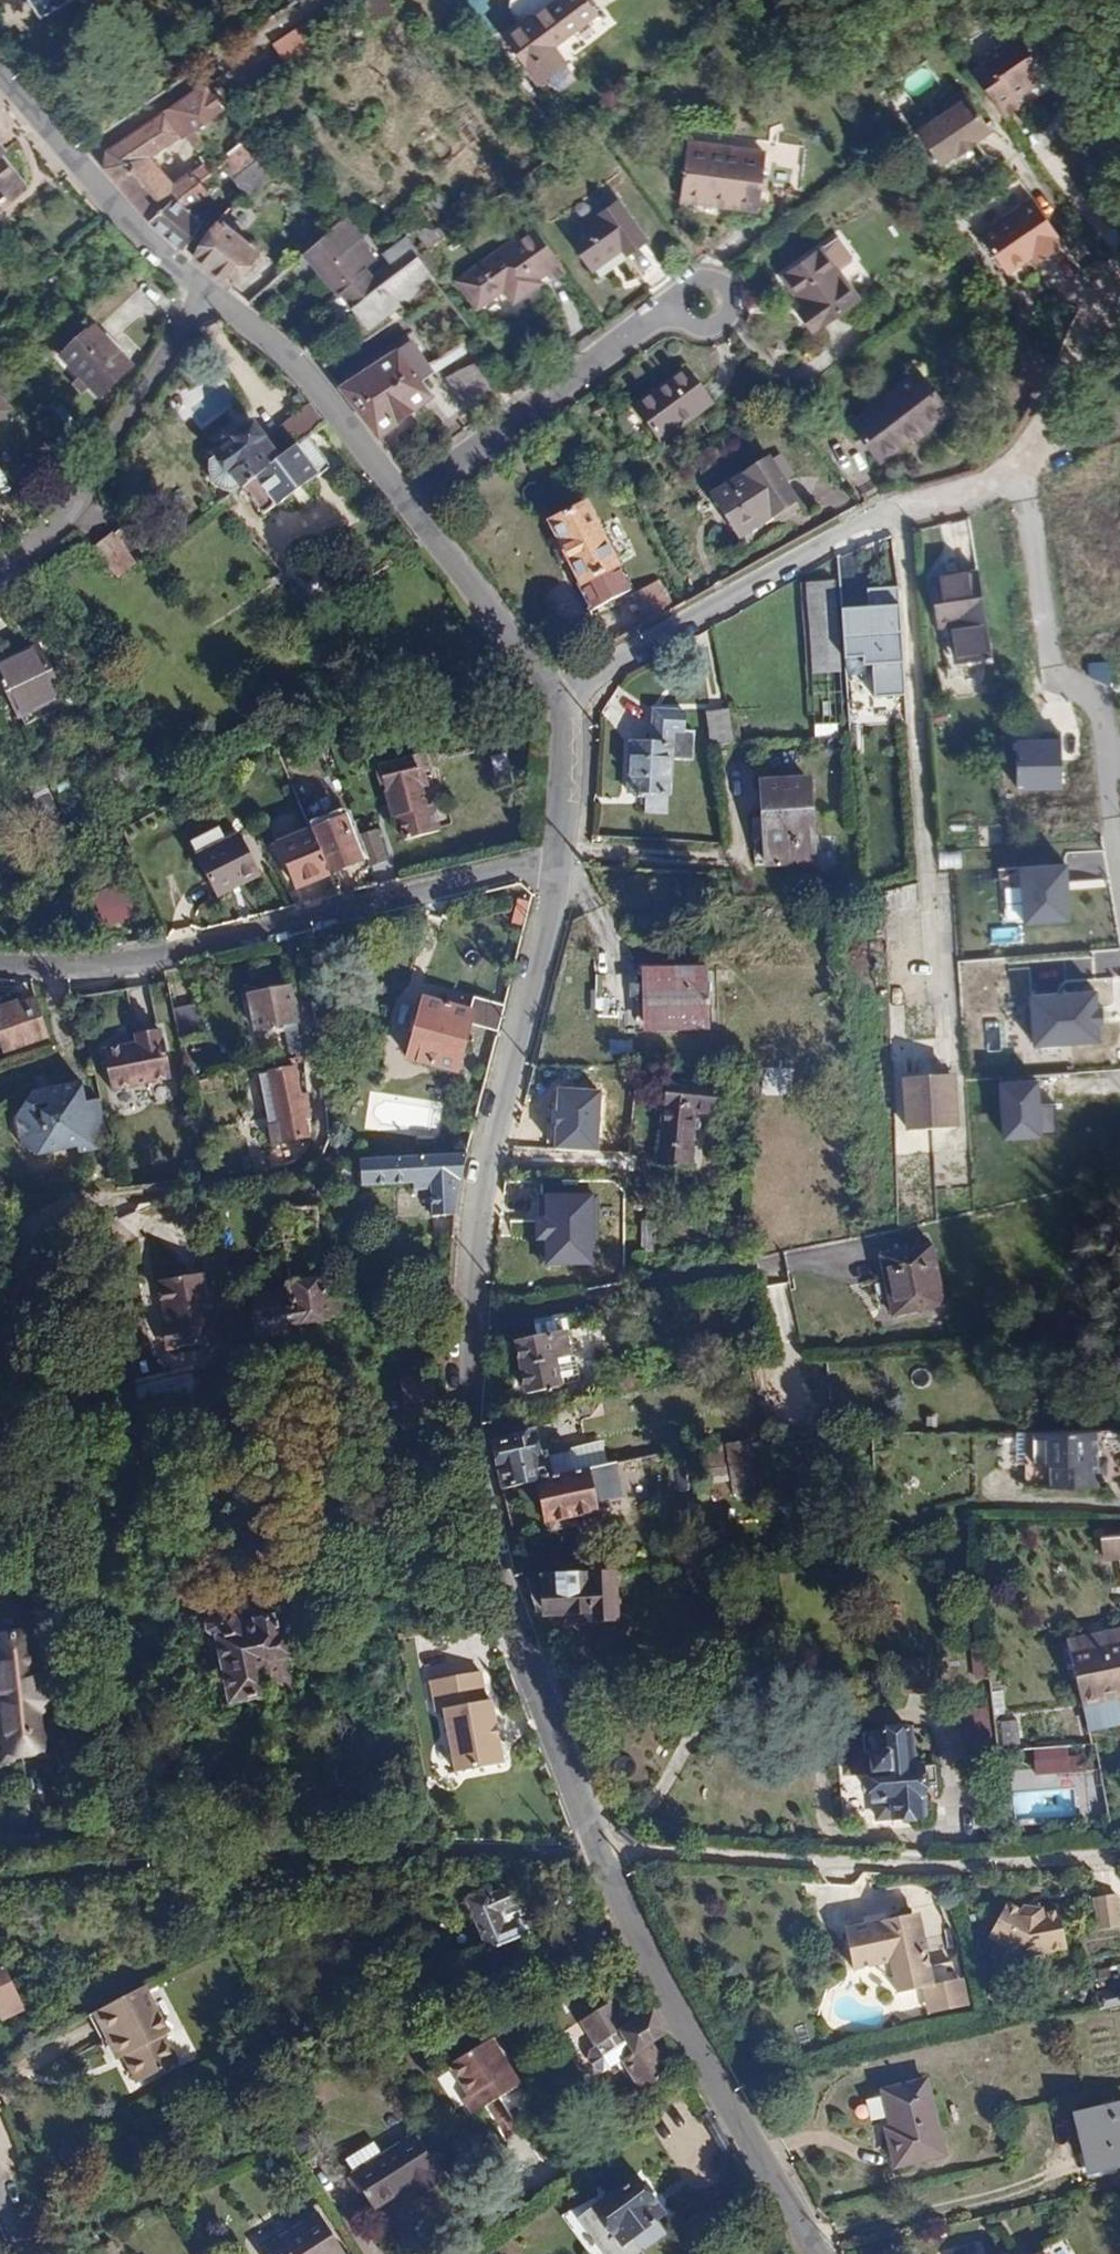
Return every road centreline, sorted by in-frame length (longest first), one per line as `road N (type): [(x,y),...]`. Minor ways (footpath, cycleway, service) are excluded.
road 1 (residential): [(598,1849),(514,1611),(468,1366),(481,1181),(563,854)]
road 2 (residential): [(0,1350),(28,1344),(11,1238),(113,1199),(317,1162),(295,931)]
road 3 (residential): [(0,1877),(198,1860),(598,1849)]
road 4 (residential): [(1024,468),(872,517),(792,558),(618,655),(566,710)]
road 5 (residential): [(598,1849),(903,1868),(1119,1856)]
road 6 (residential): [(816,2253),(632,1927),(598,1849)]
road 7 (residential): [(0,552),(36,535),(129,418),(209,290)]
road 8 (residential): [(674,315),(408,501)]
road 9 (residential): [(0,962),(86,968),(295,931)]
road 10 (residential): [(324,0),(77,163)]
road 11 (residential): [(408,501),(316,388),(209,290)]
road 12 (residential): [(295,931),(563,854)]
road 13 (residential): [(566,710),(408,501)]
road 14 (residential): [(209,290),(77,163)]
road 15 (residential): [(563,854),(566,710)]
road 16 (residential): [(674,315),(708,326),(722,319),(724,298),(703,280),(686,284),(672,306)]

